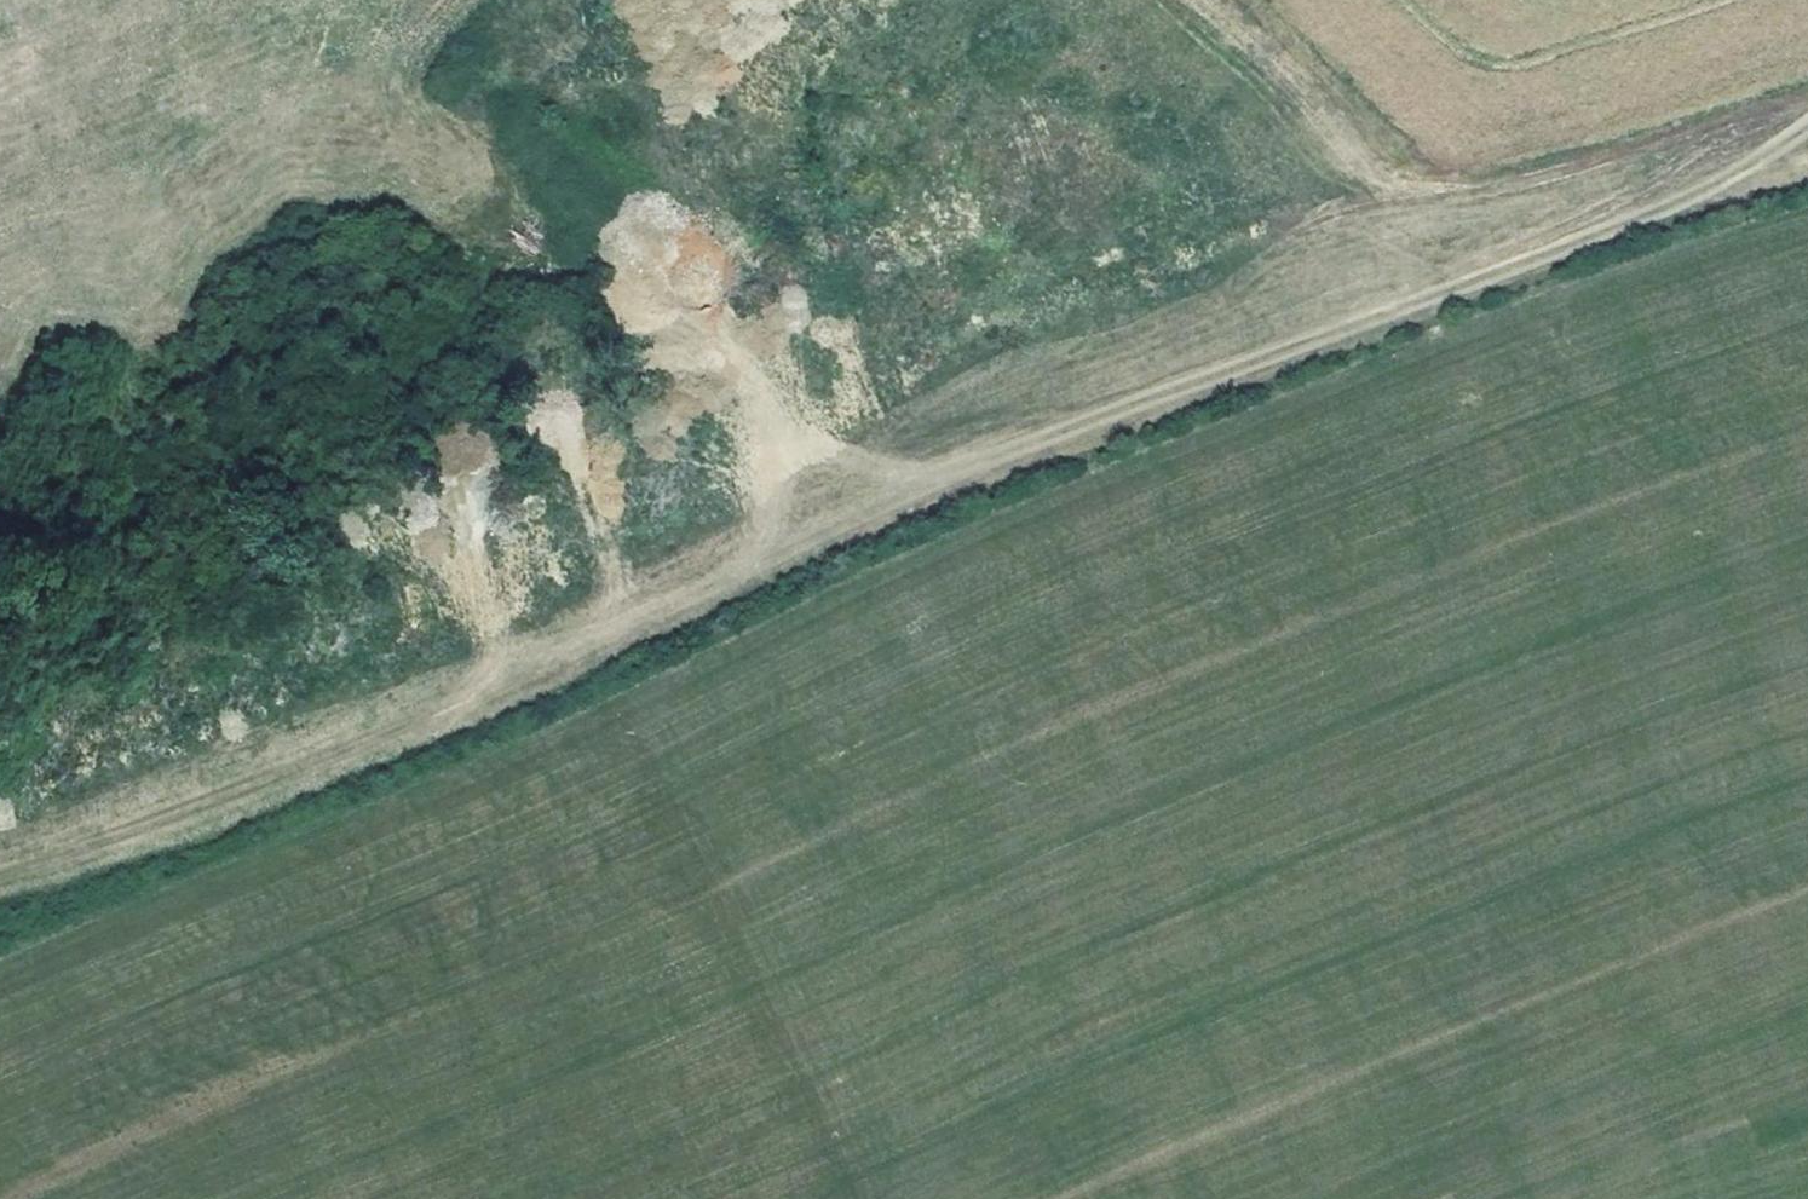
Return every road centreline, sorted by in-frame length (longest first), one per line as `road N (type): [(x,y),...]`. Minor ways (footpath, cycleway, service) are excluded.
road 1 (track): [(1807,100),(1498,190),(1253,238)]

